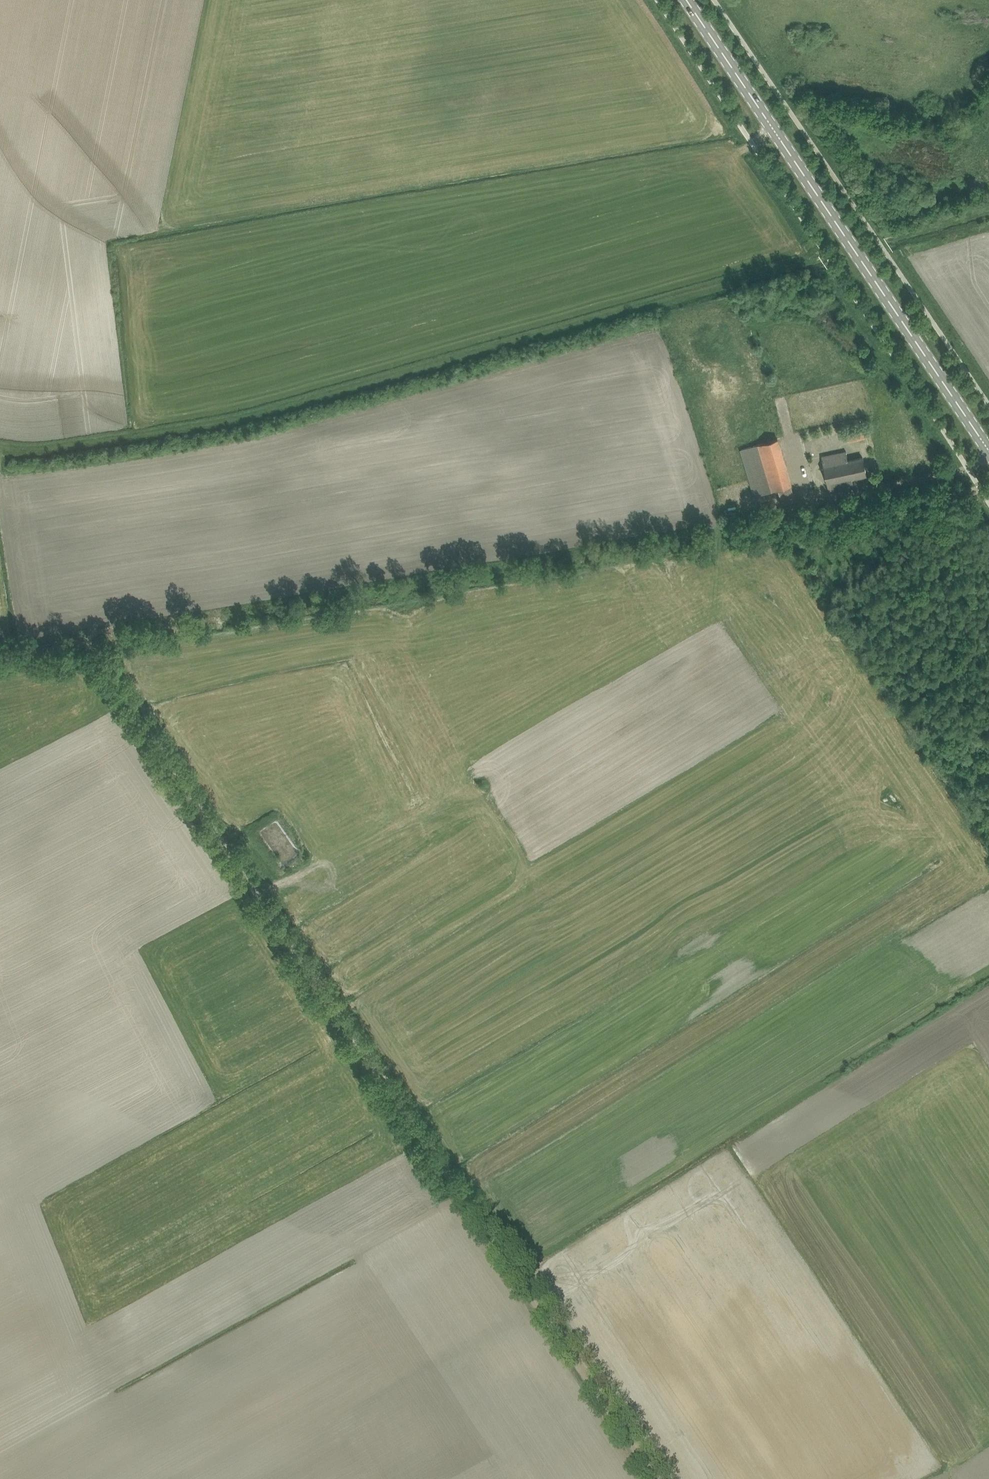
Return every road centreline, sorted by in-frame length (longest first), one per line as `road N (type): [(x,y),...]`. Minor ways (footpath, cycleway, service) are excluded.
road 1 (unclassified): [(94,640),(655,1478)]
road 2 (track): [(0,656),(982,490)]
road 3 (secondary): [(988,450),(687,0)]

